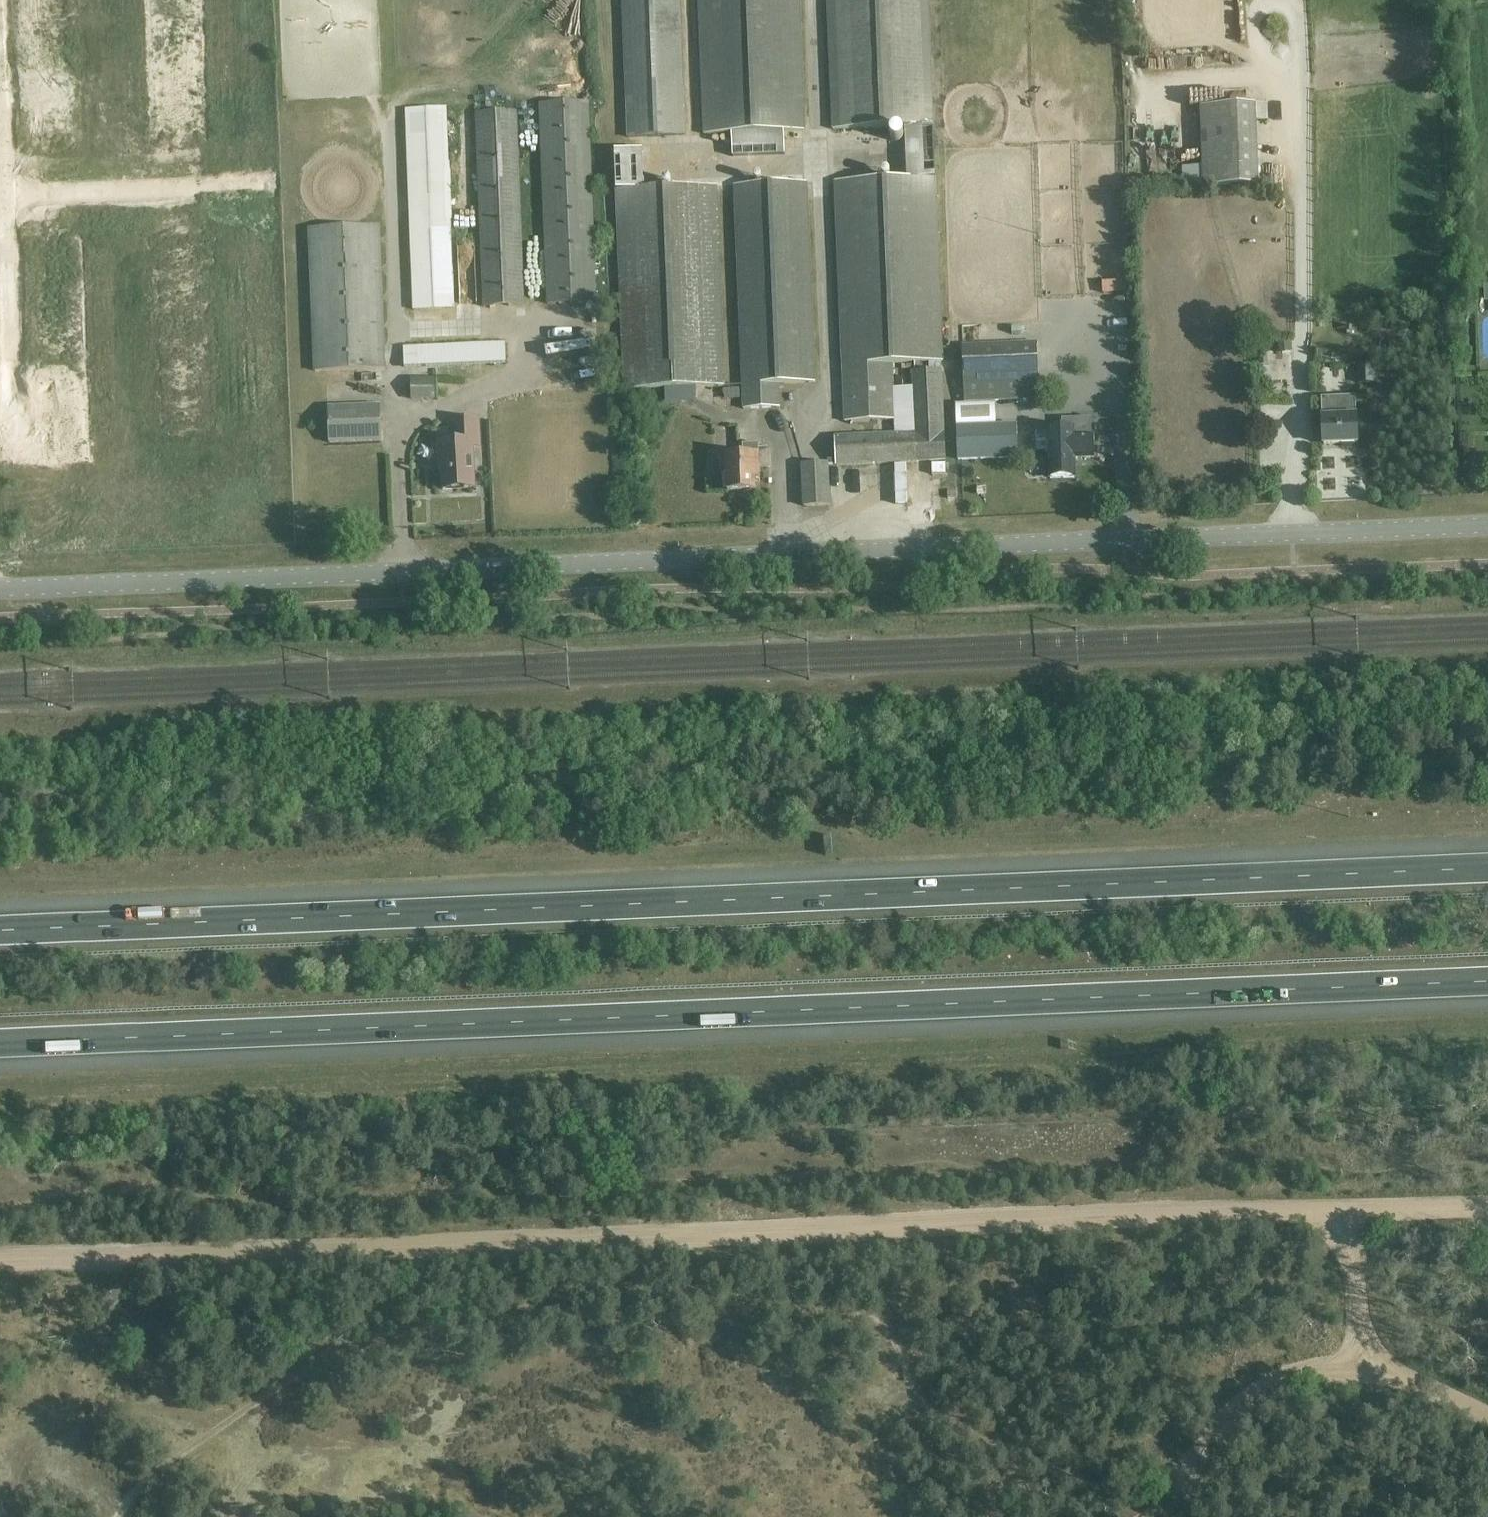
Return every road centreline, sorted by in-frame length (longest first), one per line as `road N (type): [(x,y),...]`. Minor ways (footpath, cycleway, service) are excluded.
road 1 (track): [(0,1201),(130,1189),(396,1201),(718,1190),(1063,1157),(1332,1169),(1336,1209),(0,1260)]
road 2 (unclassified): [(0,591),(1487,527)]
road 3 (motorway): [(0,1045),(1487,982)]
road 4 (motorway): [(1487,866),(0,927)]
road 5 (track): [(118,1516),(155,1476),(283,1383),(380,1347),(493,1328),(547,1296),(590,1286),(721,1305),(866,1312),(893,1337),(925,1403),(1101,1493),(1119,1516)]
road 6 (track): [(1154,1516),(1240,1408),(1296,1379),(1373,1370),(1487,1415)]
road 7 (track): [(1487,1205),(1336,1209),(1373,1370)]
road 8 (track): [(7,1516),(25,1452),(105,1405),(166,1405),(229,1420)]

